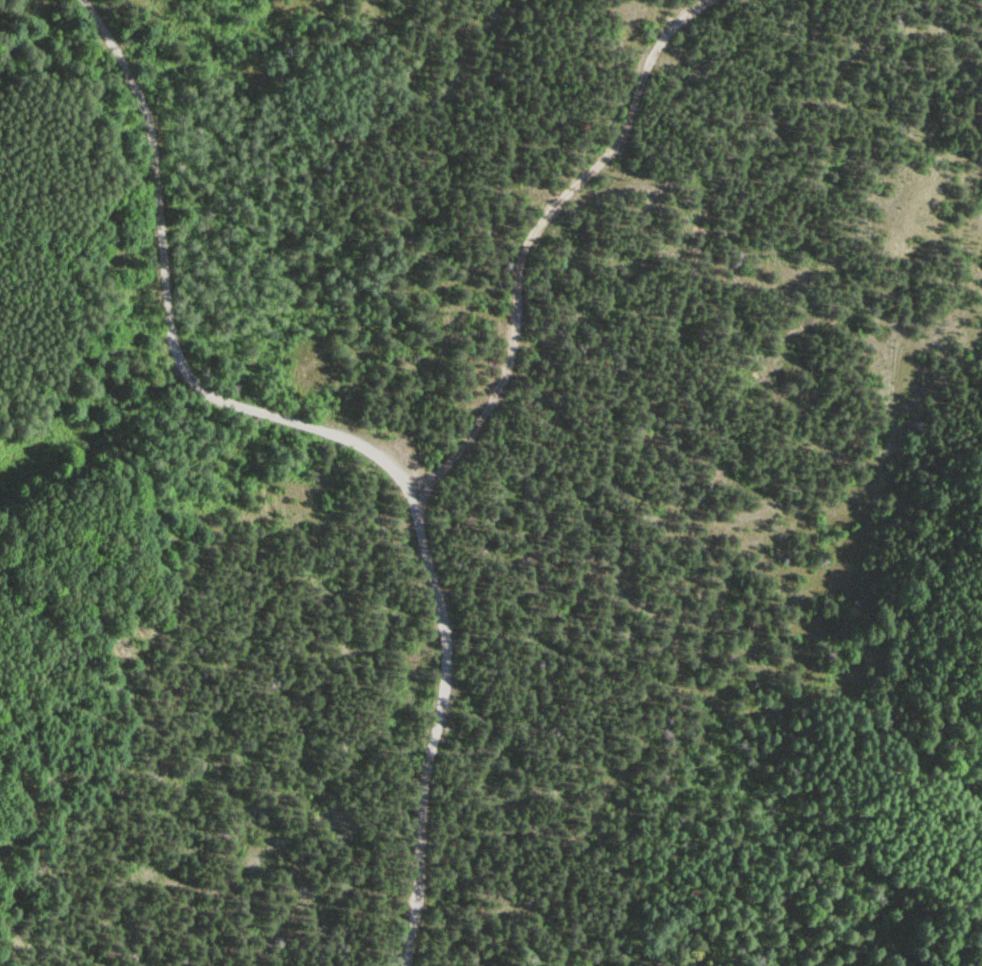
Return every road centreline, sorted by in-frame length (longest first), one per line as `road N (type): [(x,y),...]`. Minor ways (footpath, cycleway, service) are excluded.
road 1 (residential): [(408,965),(418,816),(455,687),(418,489),(467,447),(501,402),(520,339),(525,242),(633,123),(646,62),(711,0)]

